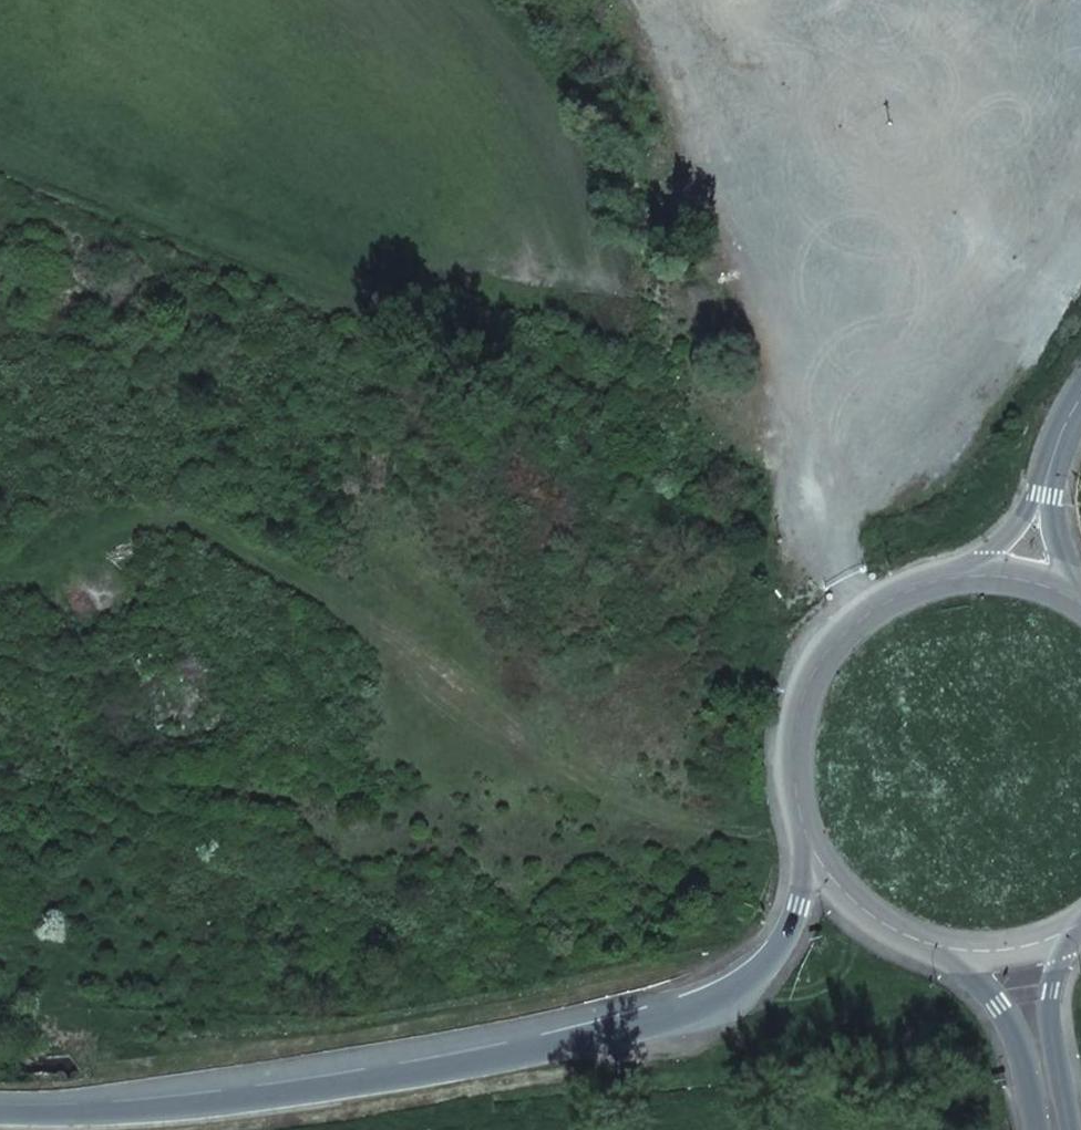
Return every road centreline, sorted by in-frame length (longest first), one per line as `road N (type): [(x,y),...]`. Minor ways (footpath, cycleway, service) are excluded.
road 1 (motorway): [(811,836),(803,906),(756,976),(693,1013),(506,1061),(278,1096),(0,1111)]
road 2 (secondary): [(962,581),(875,620),(837,657),(811,704),(800,757),(811,836)]
road 3 (secondary): [(958,951),(1000,1004),(1044,1129)]
road 4 (secondary): [(1059,1129),(1053,994),(1064,932)]
road 5 (secondary): [(811,836),(869,911),(958,951)]
road 6 (secondary): [(1045,490),(962,581)]

